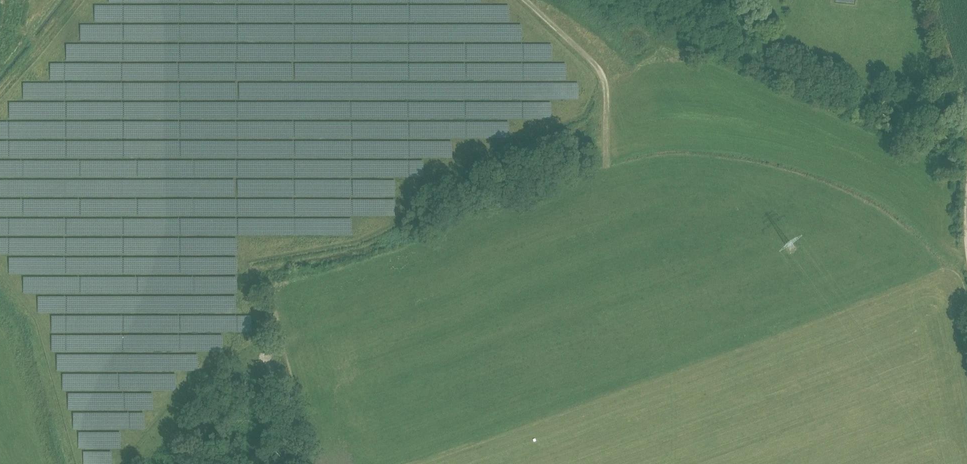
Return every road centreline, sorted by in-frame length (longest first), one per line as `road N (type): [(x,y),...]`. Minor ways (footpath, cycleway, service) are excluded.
road 1 (track): [(932,0),(966,116)]

